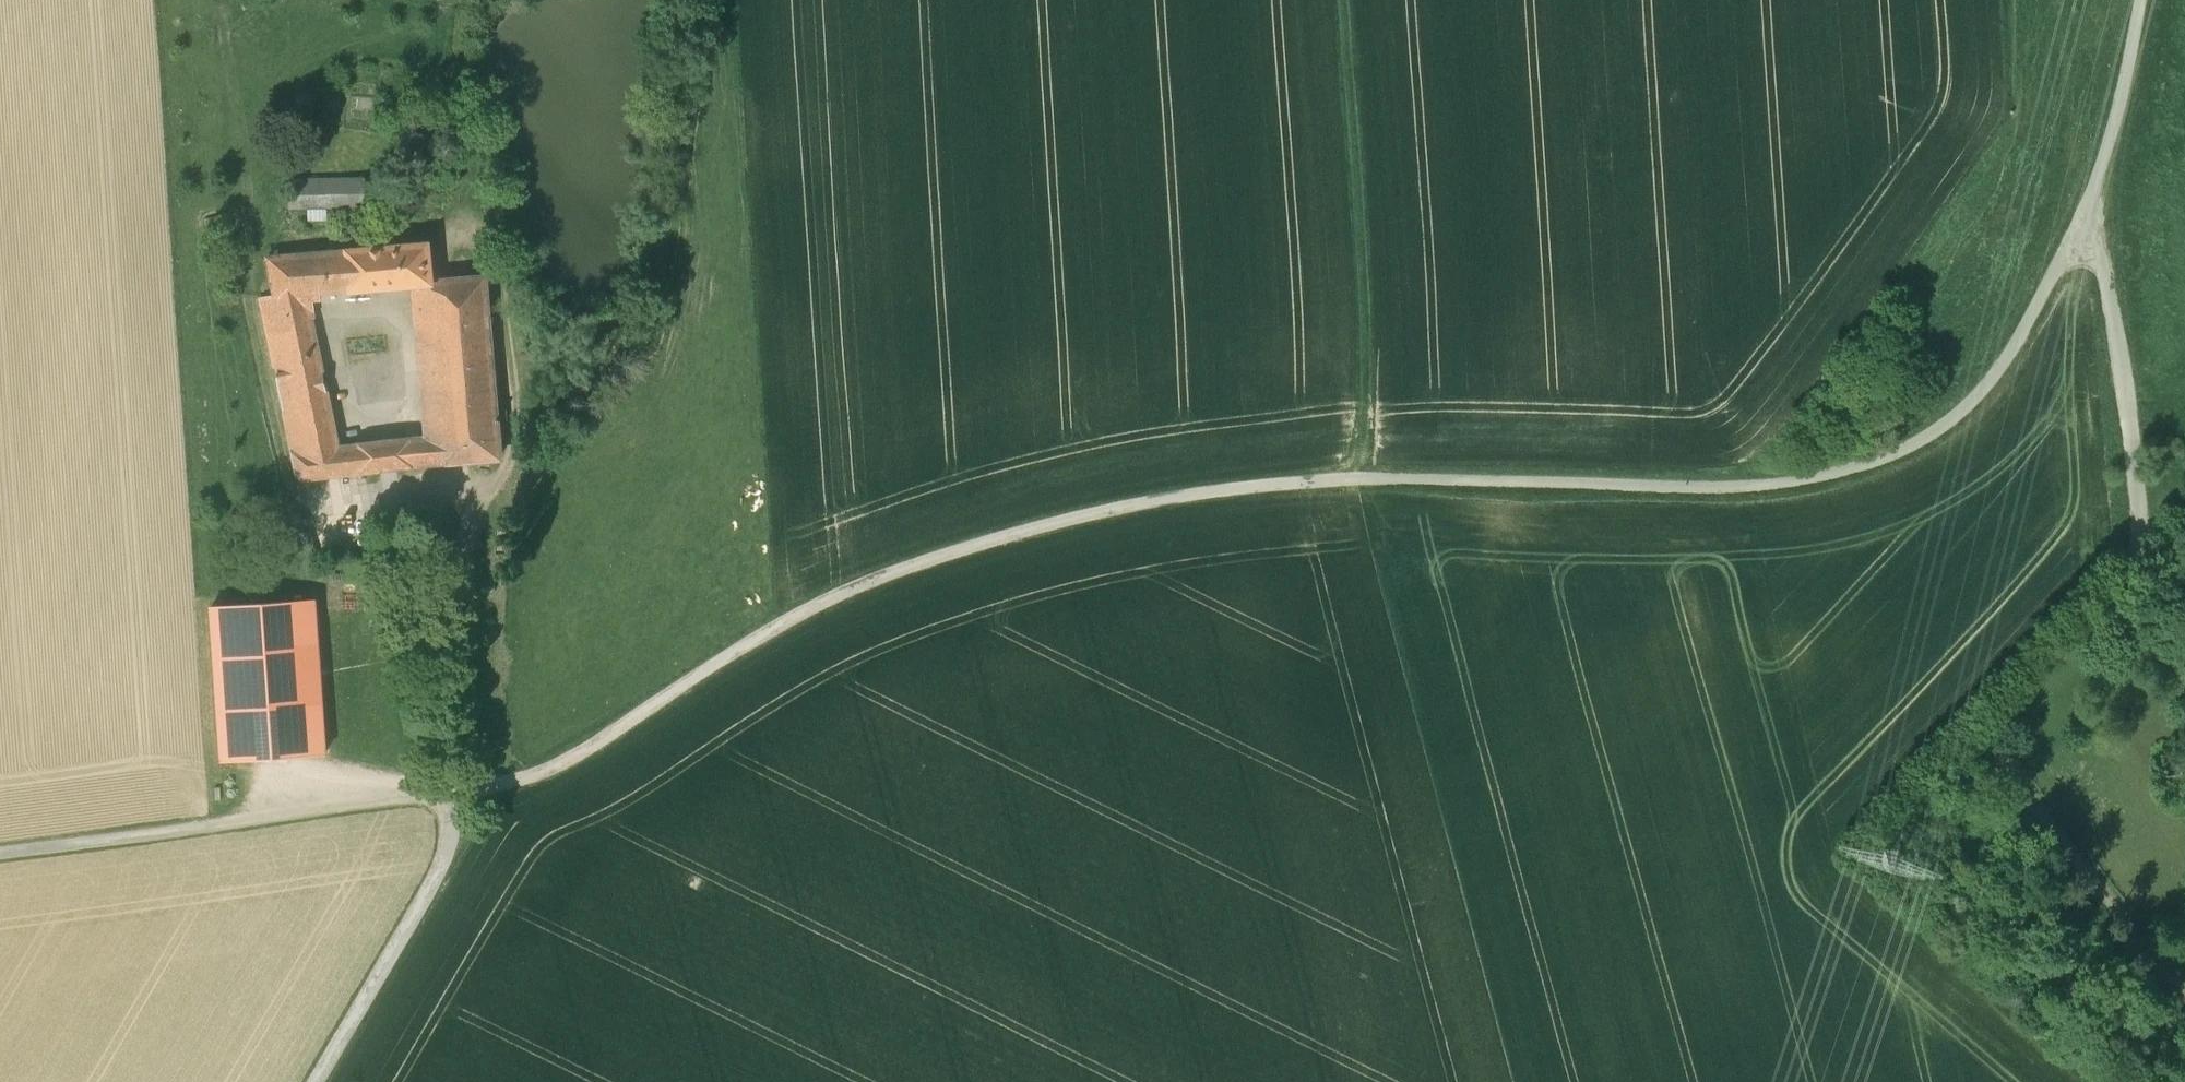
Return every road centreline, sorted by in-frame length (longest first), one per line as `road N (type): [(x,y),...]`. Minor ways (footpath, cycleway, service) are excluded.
road 1 (track): [(2141,0),(2099,169),(2030,318),(1983,390),(1893,454),(1770,486),(1354,480),(1128,506),(982,545),(829,598),(568,760),(513,782),(453,790)]
road 2 (track): [(2184,989),(2003,751),(2002,723),(2017,696),(2114,595)]
road 3 (track): [(1342,0),(1365,342),(1354,480)]
road 4 (track): [(453,790),(0,850)]

